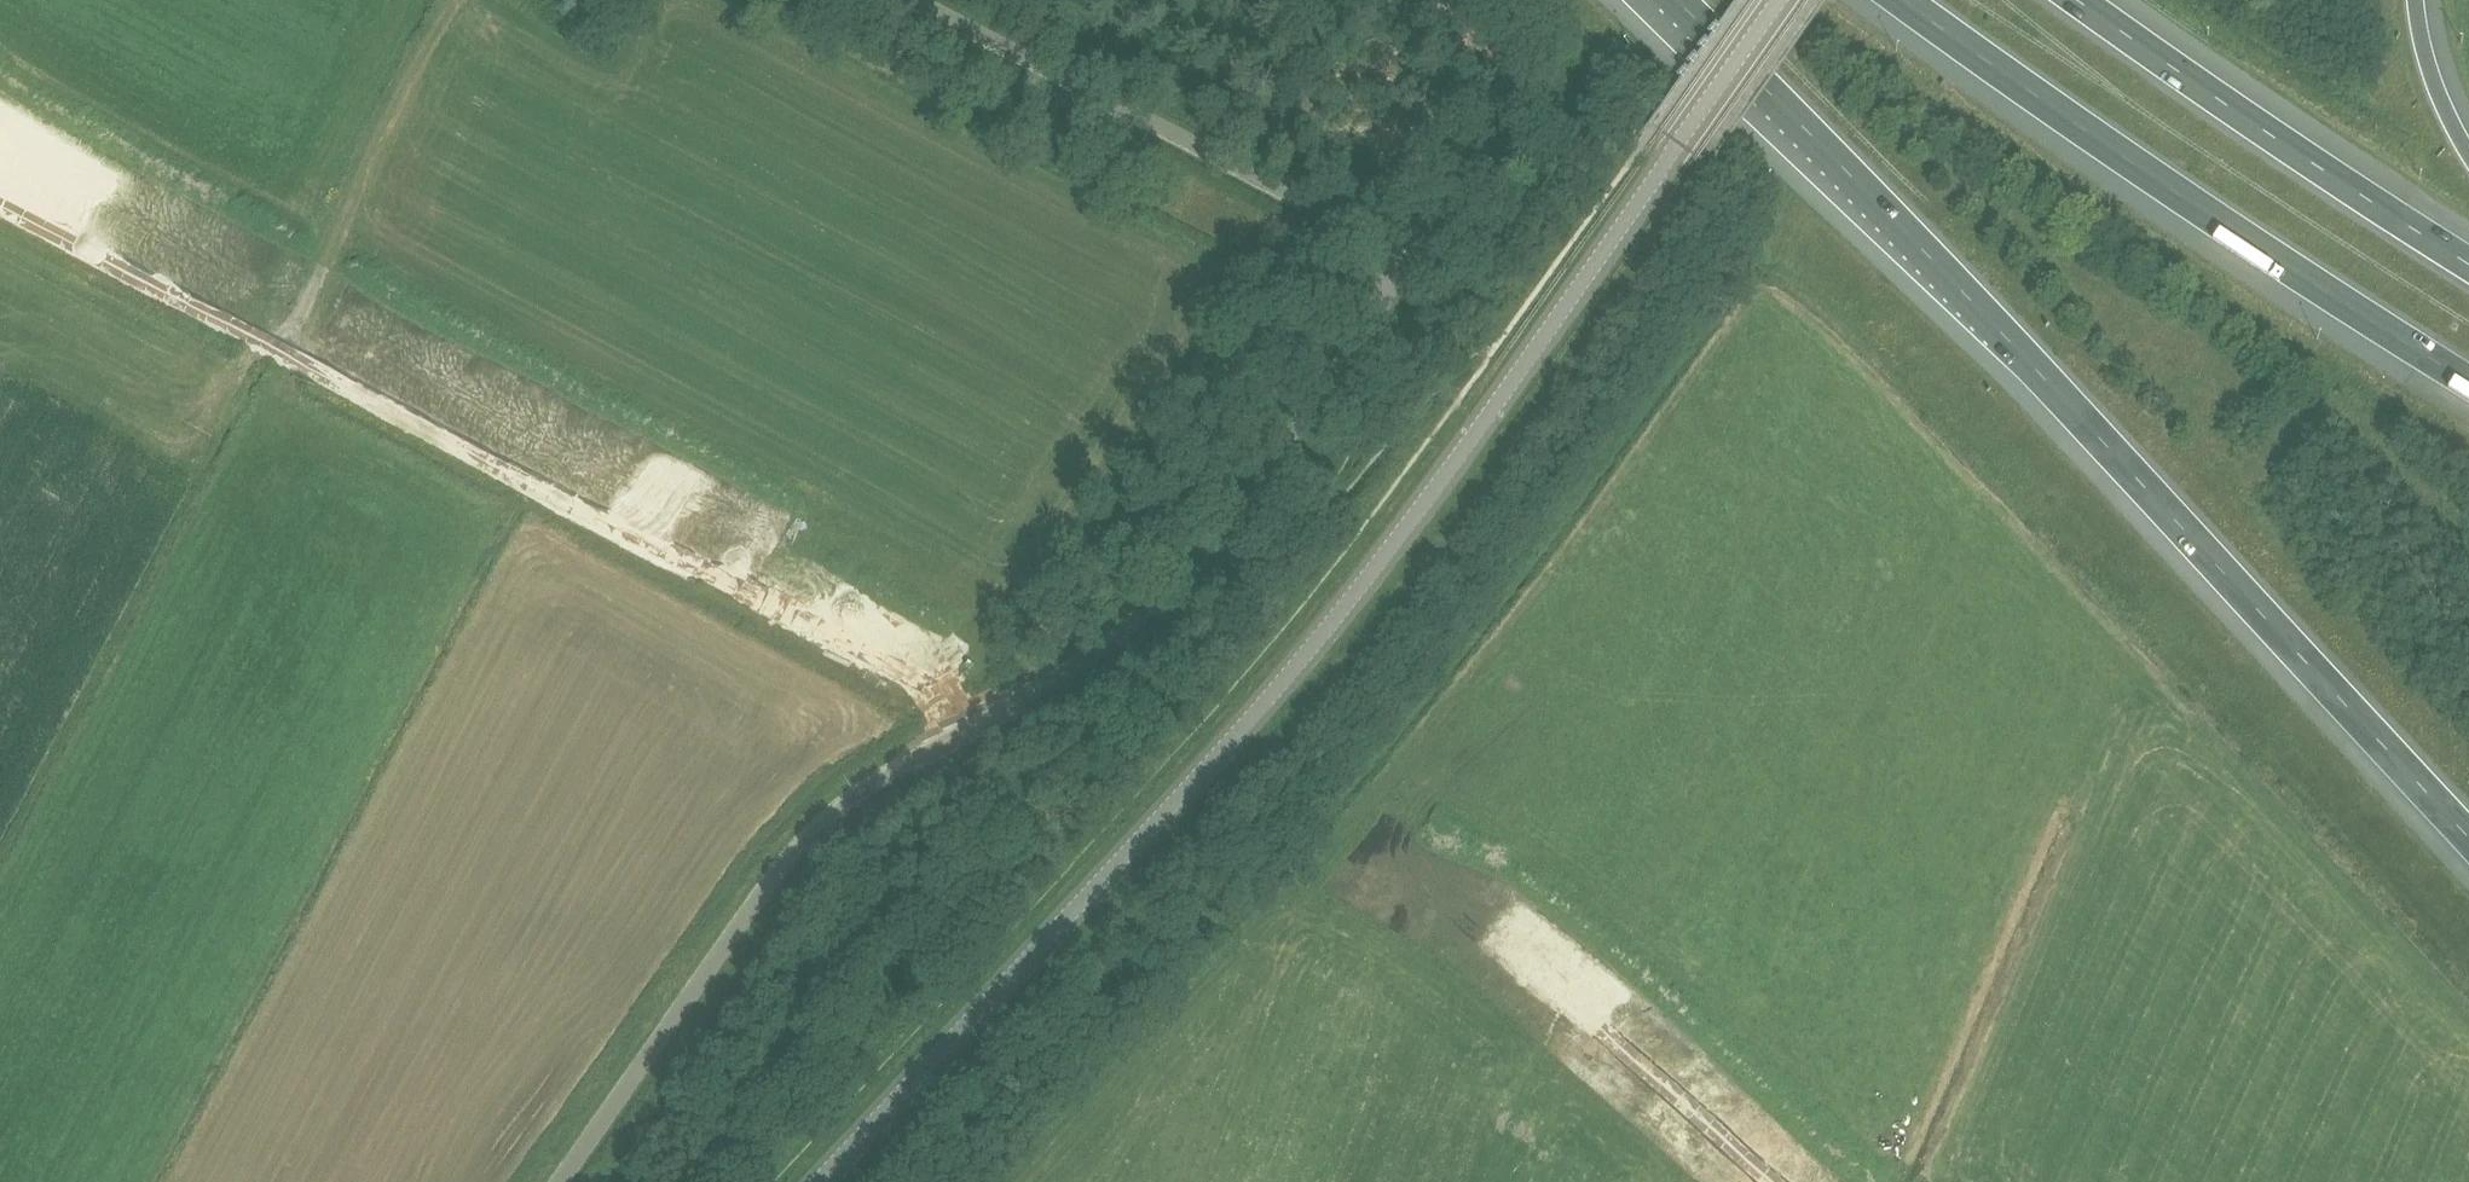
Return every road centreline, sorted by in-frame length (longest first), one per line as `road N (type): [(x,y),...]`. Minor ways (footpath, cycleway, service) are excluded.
road 1 (unclassified): [(562,1181),(796,859),(853,799),(1150,619),(1185,584),(1383,301),(1382,264),(1370,241),(903,0)]
road 2 (tertiary): [(820,1181),(1195,782),(1374,573),(1782,0)]
road 3 (motorway): [(1669,0),(1926,253),(2468,844)]
road 4 (motorway): [(1902,0),(2196,209),(2468,378)]
road 5 (motorway): [(2468,269),(2081,0)]
road 6 (motorway): [(2468,153),(2429,71),(2415,0)]

